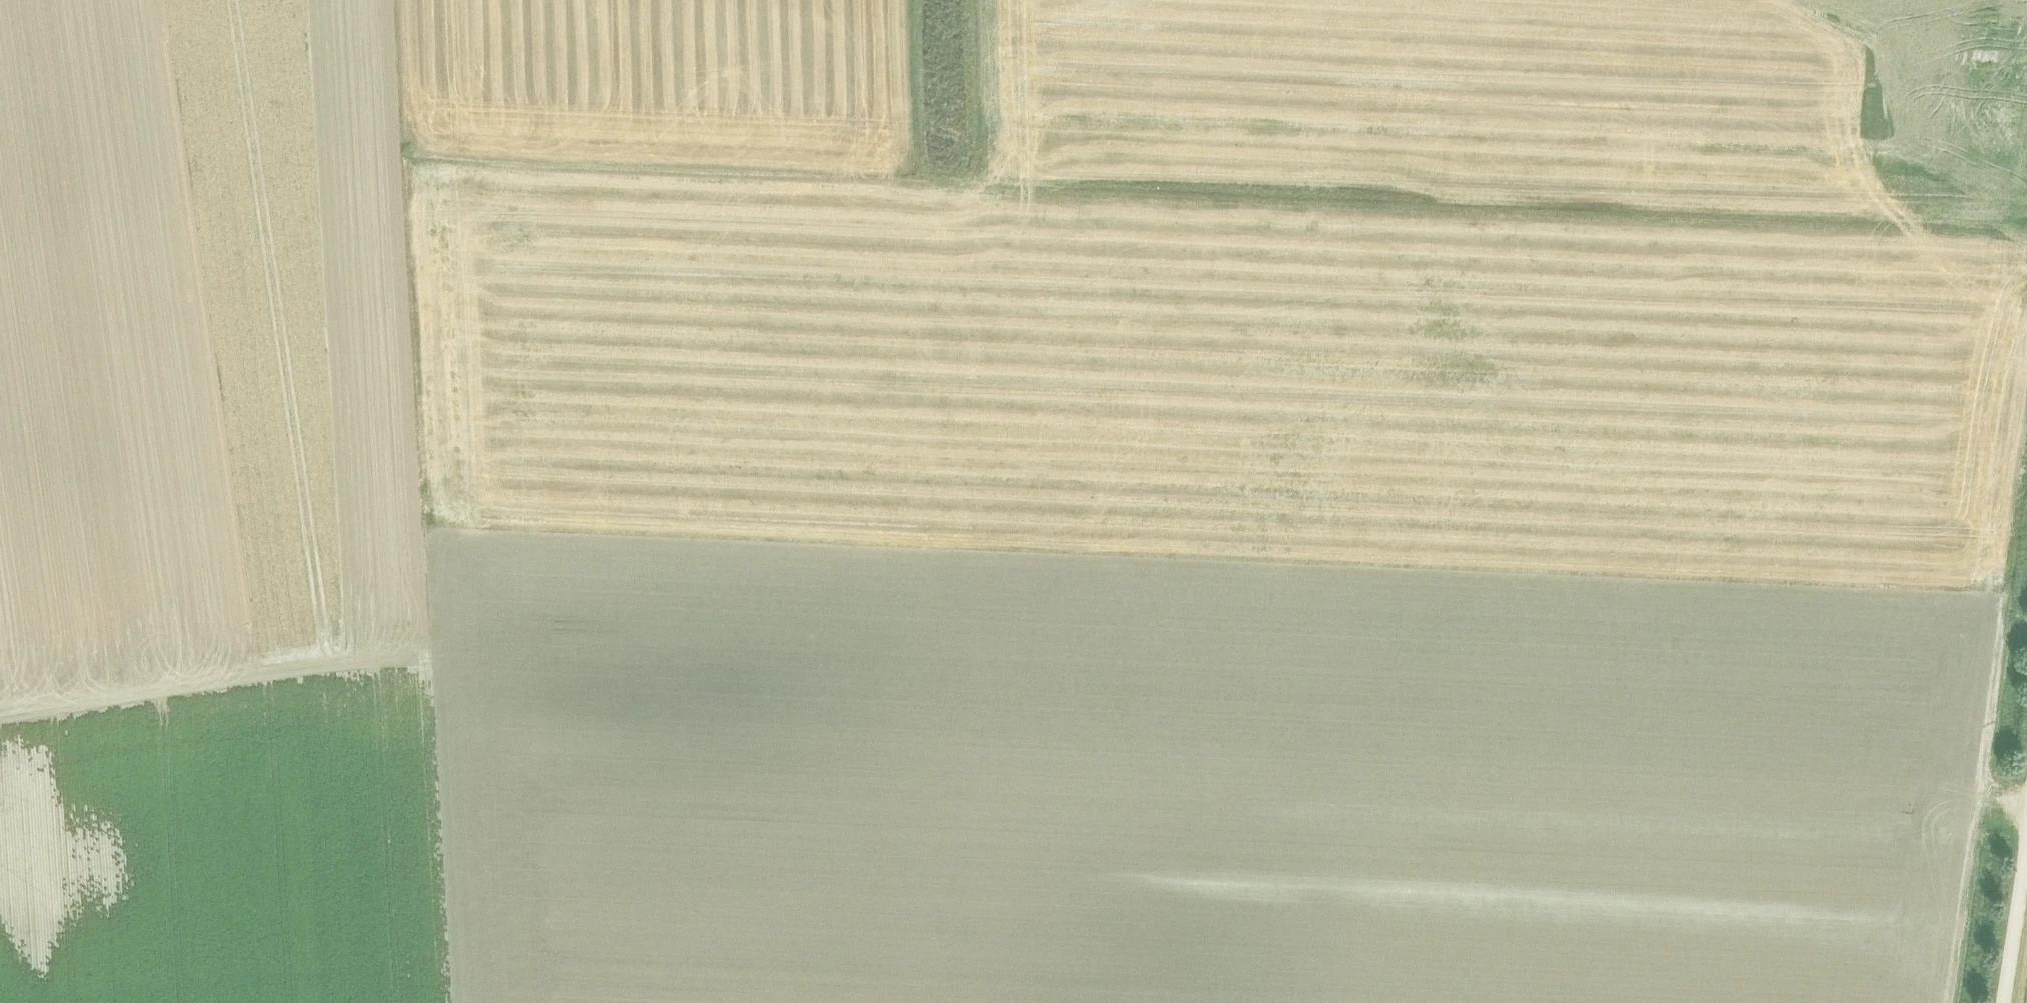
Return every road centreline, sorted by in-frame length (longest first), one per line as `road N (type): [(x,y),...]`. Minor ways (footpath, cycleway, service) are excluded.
road 1 (unclassified): [(2005,1002),(2026,861)]

